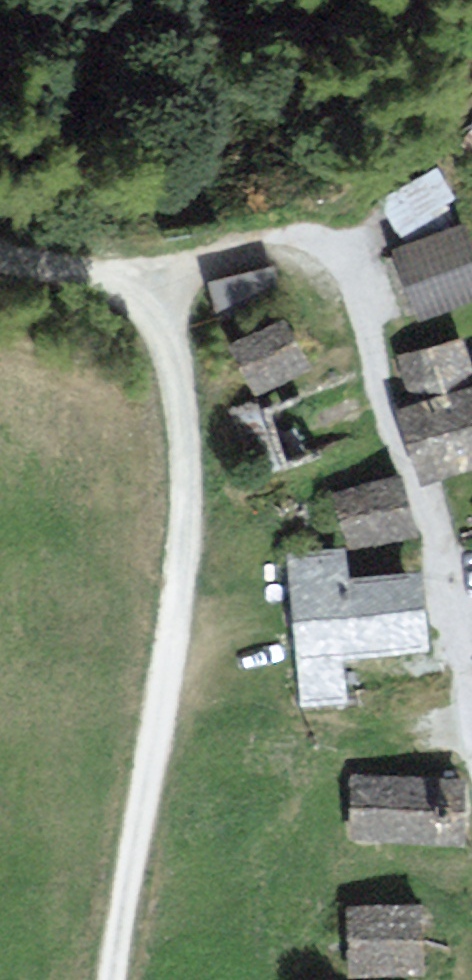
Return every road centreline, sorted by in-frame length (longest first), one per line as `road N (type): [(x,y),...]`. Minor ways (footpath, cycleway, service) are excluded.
road 1 (track): [(111,979),(177,579),(180,415),(170,352),(148,307),(90,280),(0,256)]
road 2 (residential): [(142,303),(179,274),(261,242),(303,237),(340,258),(362,296),(380,382),(440,558),(471,699)]

